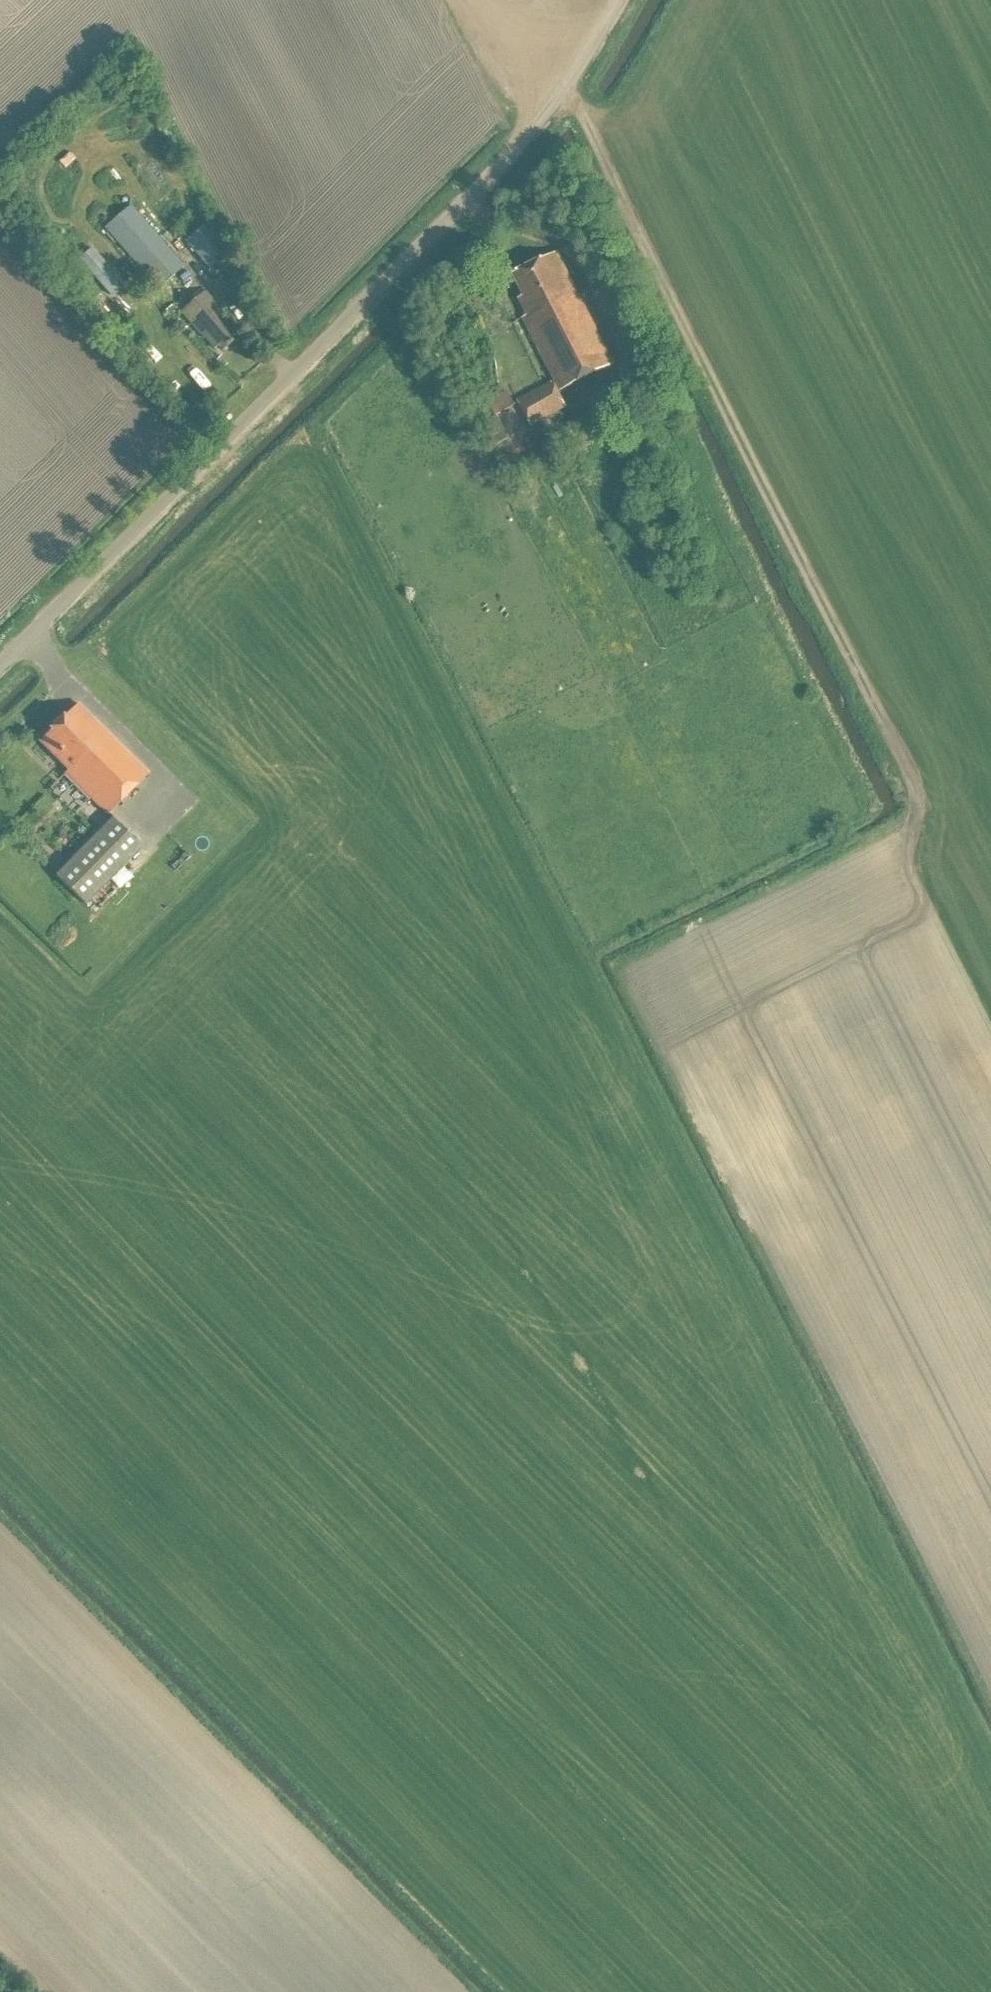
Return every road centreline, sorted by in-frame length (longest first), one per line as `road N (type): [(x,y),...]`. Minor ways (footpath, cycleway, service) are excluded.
road 1 (unclassified): [(0,668),(496,174),(552,109),(610,0)]

